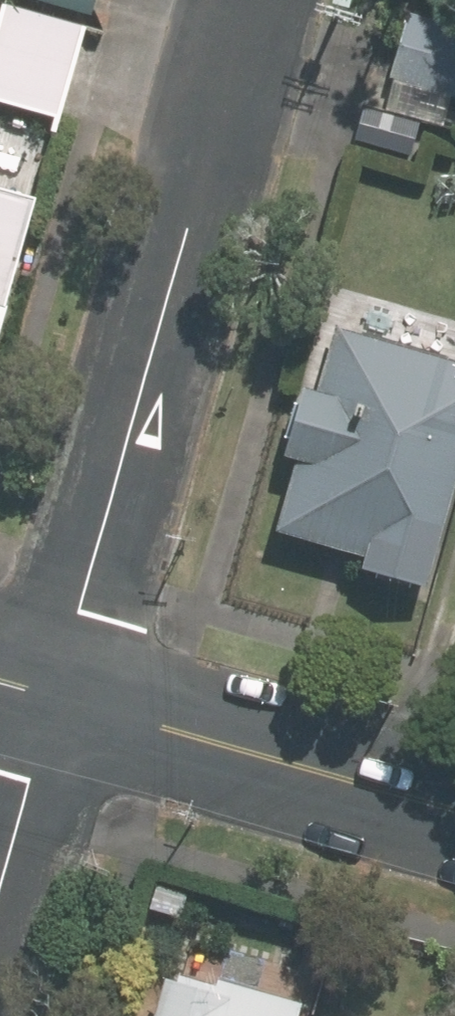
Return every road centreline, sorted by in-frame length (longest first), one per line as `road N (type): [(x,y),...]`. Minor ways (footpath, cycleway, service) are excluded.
road 1 (residential): [(256,0),(60,696)]
road 2 (residential): [(454,809),(60,696)]
road 3 (residential): [(60,696),(0,914)]

